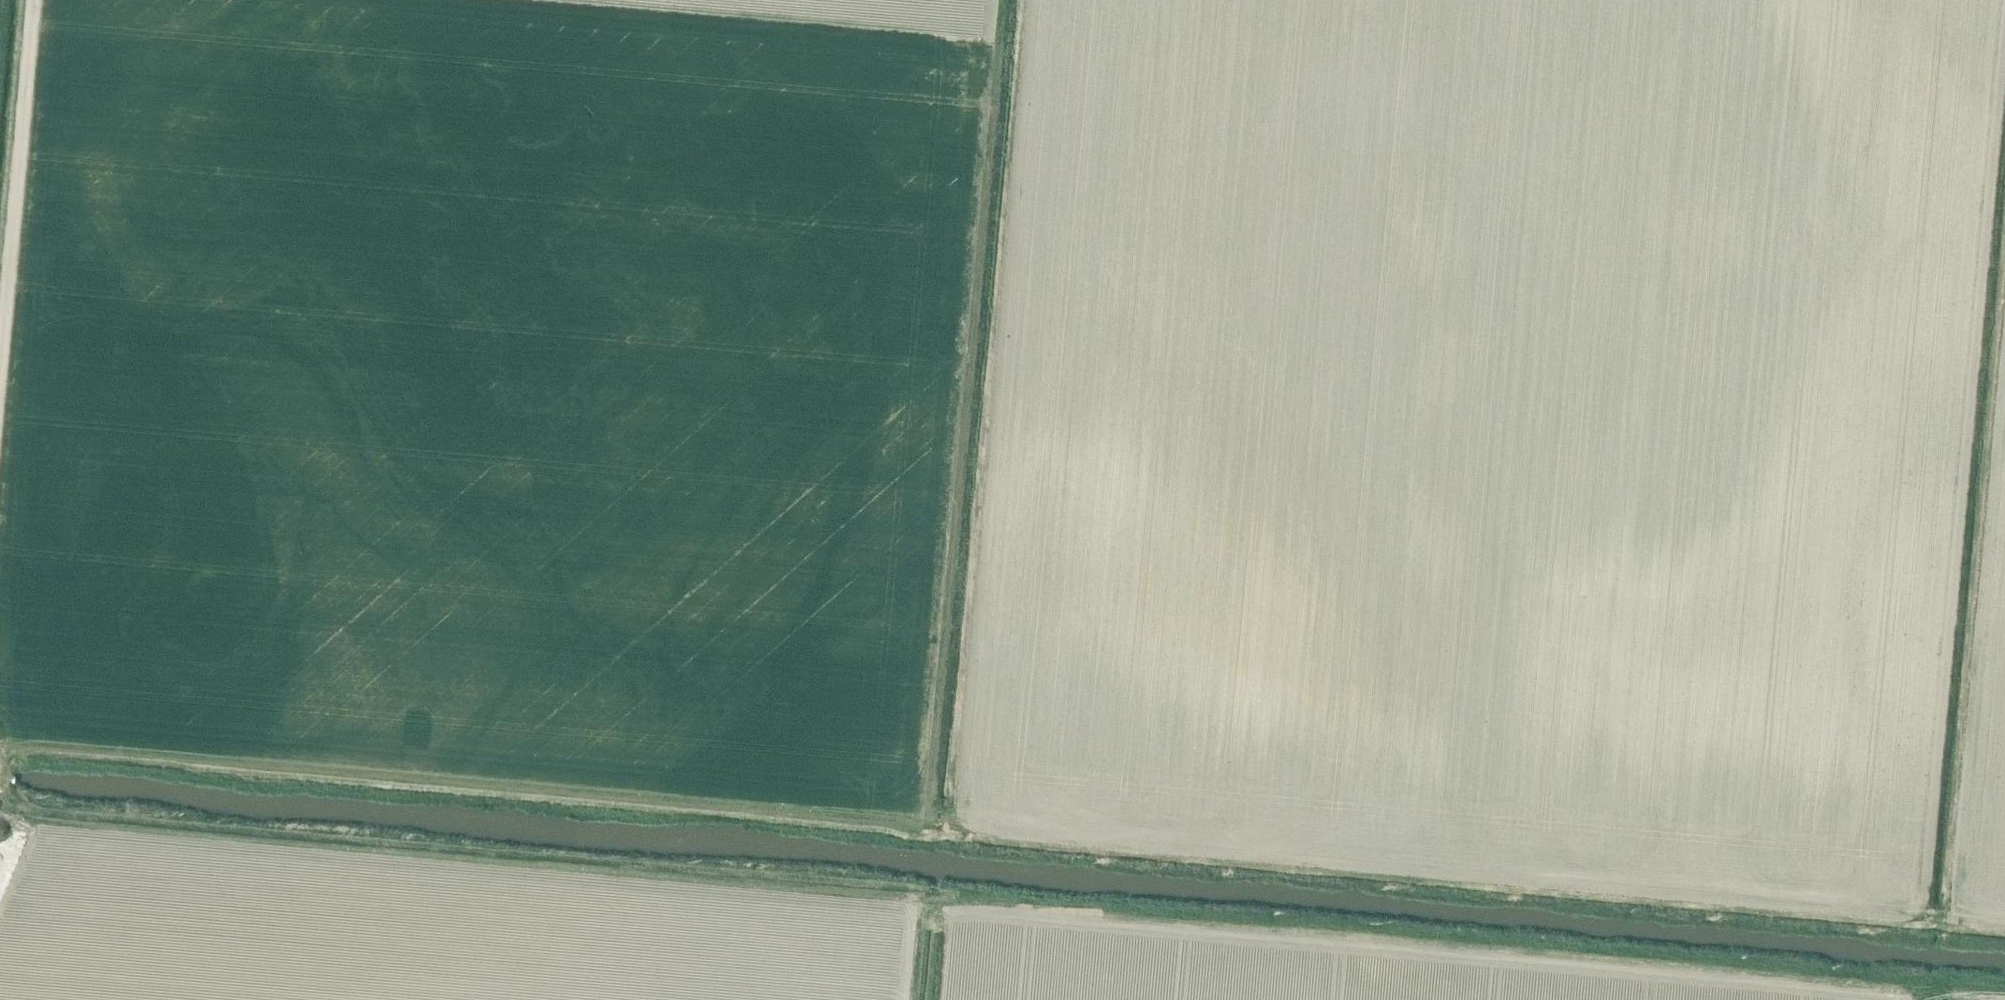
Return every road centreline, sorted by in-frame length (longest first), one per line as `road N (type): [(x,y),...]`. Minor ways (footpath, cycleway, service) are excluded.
road 1 (track): [(38,0),(0,406)]

